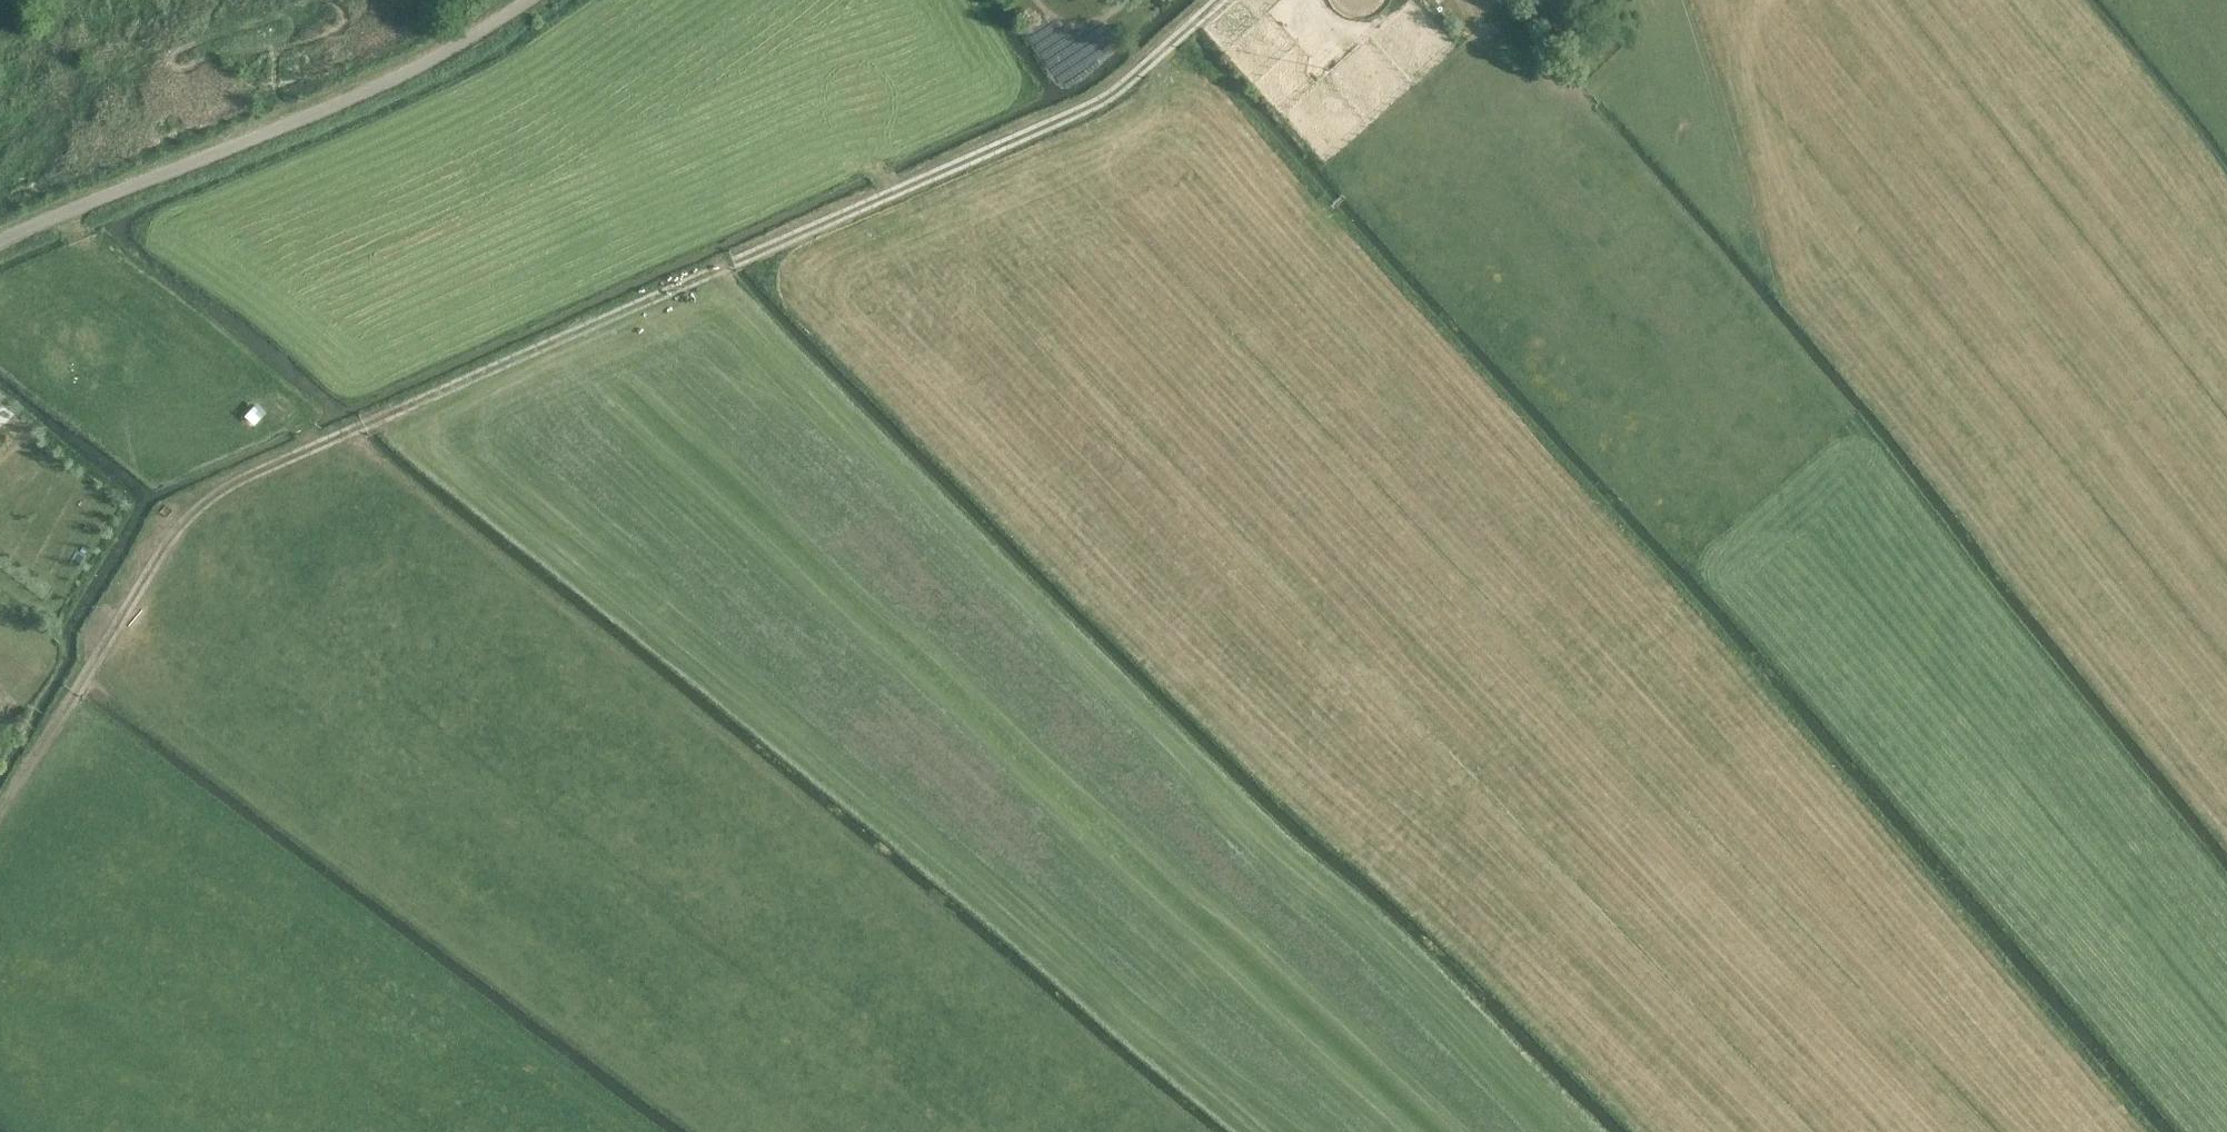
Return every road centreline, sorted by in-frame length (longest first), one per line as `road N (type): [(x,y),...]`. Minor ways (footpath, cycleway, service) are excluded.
road 1 (track): [(1223,0),(1109,97),(217,495),(173,539),(0,817)]
road 2 (unclassified): [(0,243),(409,71),(530,0)]
road 3 (track): [(94,258),(293,411),(323,444)]

